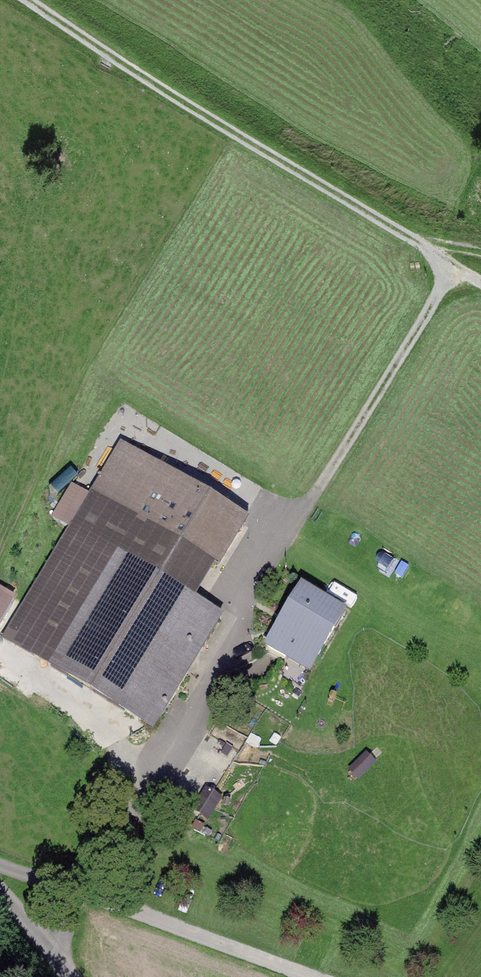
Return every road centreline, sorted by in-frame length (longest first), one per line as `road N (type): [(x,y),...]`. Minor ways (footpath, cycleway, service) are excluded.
road 1 (track): [(455,266),(54,946)]
road 2 (track): [(455,266),(33,0)]
road 3 (track): [(315,976),(0,865)]

